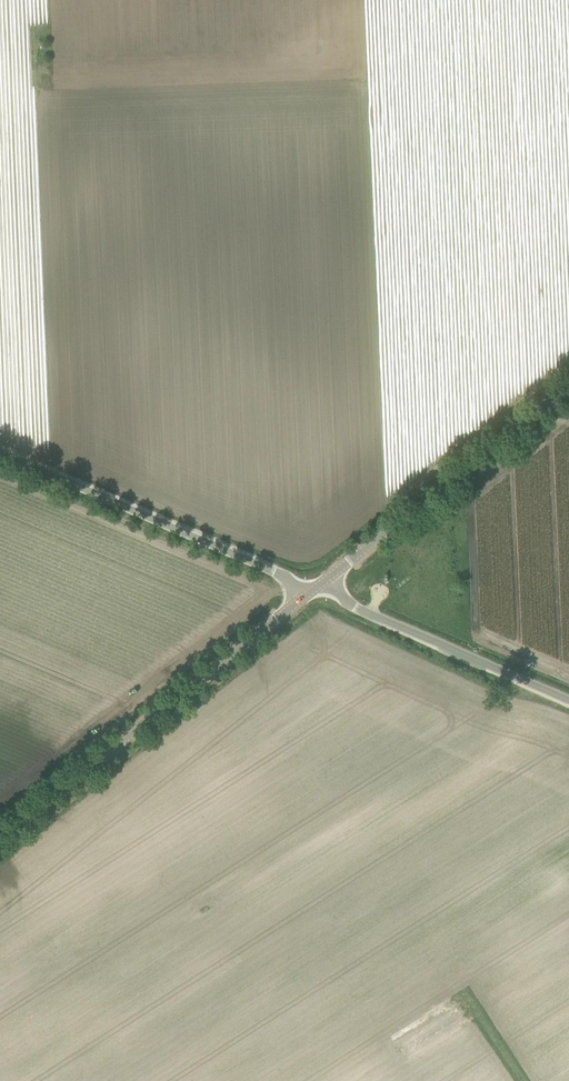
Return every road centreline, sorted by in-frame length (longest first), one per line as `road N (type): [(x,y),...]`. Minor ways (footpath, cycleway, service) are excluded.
road 1 (tertiary): [(0,842),(303,598)]
road 2 (unclassified): [(303,598),(285,576),(0,453)]
road 3 (tertiary): [(328,577),(568,386)]
road 4 (unclassified): [(568,700),(348,604),(328,577)]

